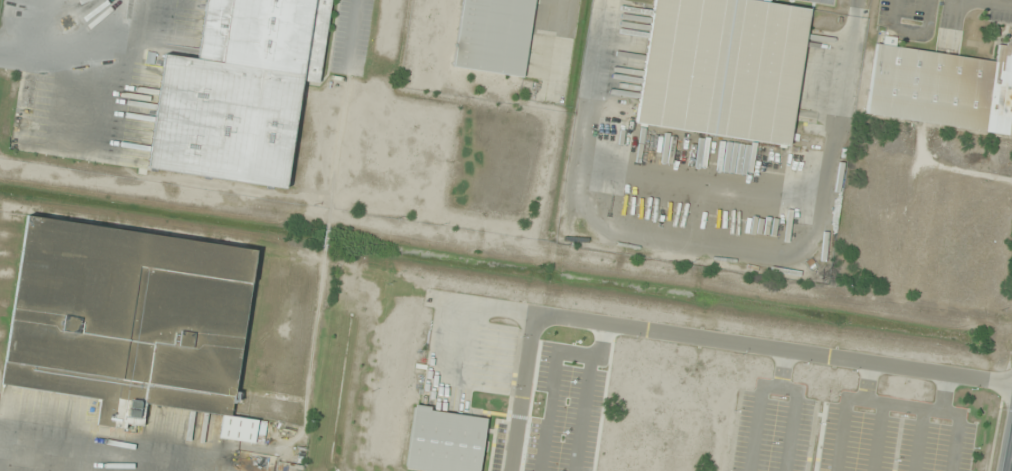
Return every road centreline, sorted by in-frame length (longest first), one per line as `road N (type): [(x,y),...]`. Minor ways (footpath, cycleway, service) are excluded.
road 1 (residential): [(1011,384),(534,318),(513,470)]

